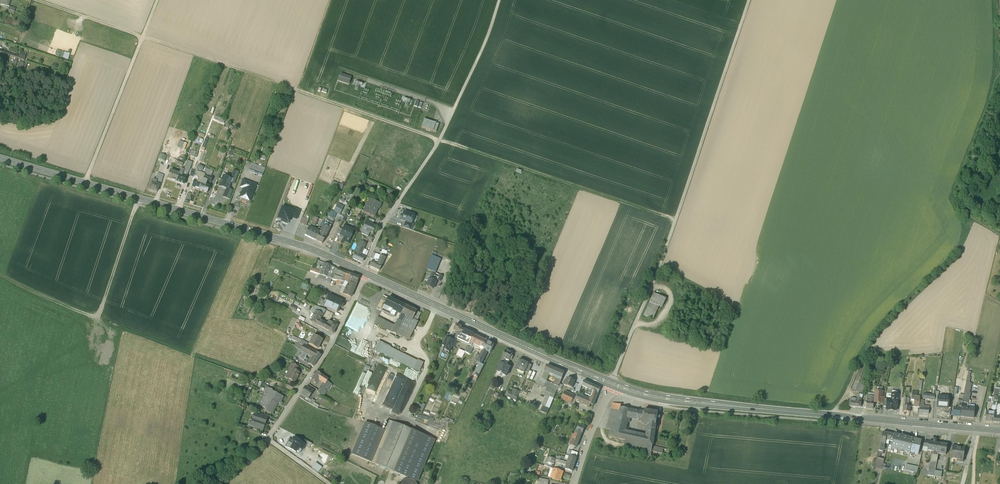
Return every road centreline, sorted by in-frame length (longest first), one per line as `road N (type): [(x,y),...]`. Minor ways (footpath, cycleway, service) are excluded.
road 1 (secondary): [(999,430),(693,403),(612,383)]
road 2 (secondary): [(361,271),(304,247),(0,159)]
road 3 (track): [(300,390),(0,276)]
road 4 (secondary): [(612,383),(365,274)]
road 5 (track): [(143,37),(301,94),(336,0)]
road 6 (track): [(829,415),(869,340),(953,255),(973,217)]
road 7 (track): [(443,143),(675,221)]
road 8 (residential): [(365,274),(326,353),(267,440),(301,464)]
road 9 (track): [(999,234),(965,212),(955,193),(996,64)]
road 10 (track): [(423,164),(450,131),(506,0)]
road 11 (track): [(85,183),(143,37)]
road 12 (track): [(301,94),(443,144)]
road 13 (track): [(98,319),(138,198)]
road 14 (residential): [(361,271),(423,164)]

